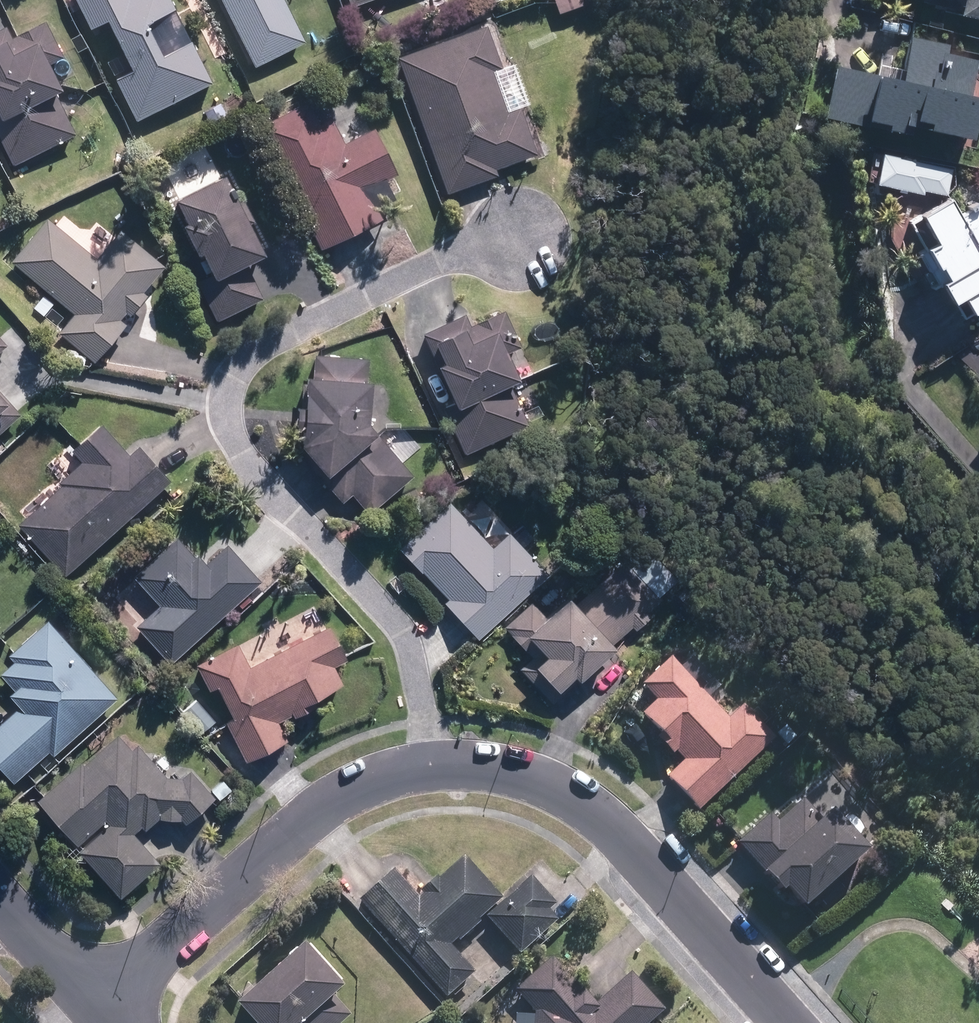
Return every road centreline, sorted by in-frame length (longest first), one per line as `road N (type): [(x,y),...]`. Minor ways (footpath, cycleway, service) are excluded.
road 1 (residential): [(789,1022),(608,823),(558,787),(495,766),(431,765),(323,808),(100,1006)]
road 2 (residential): [(100,1006),(0,900)]

